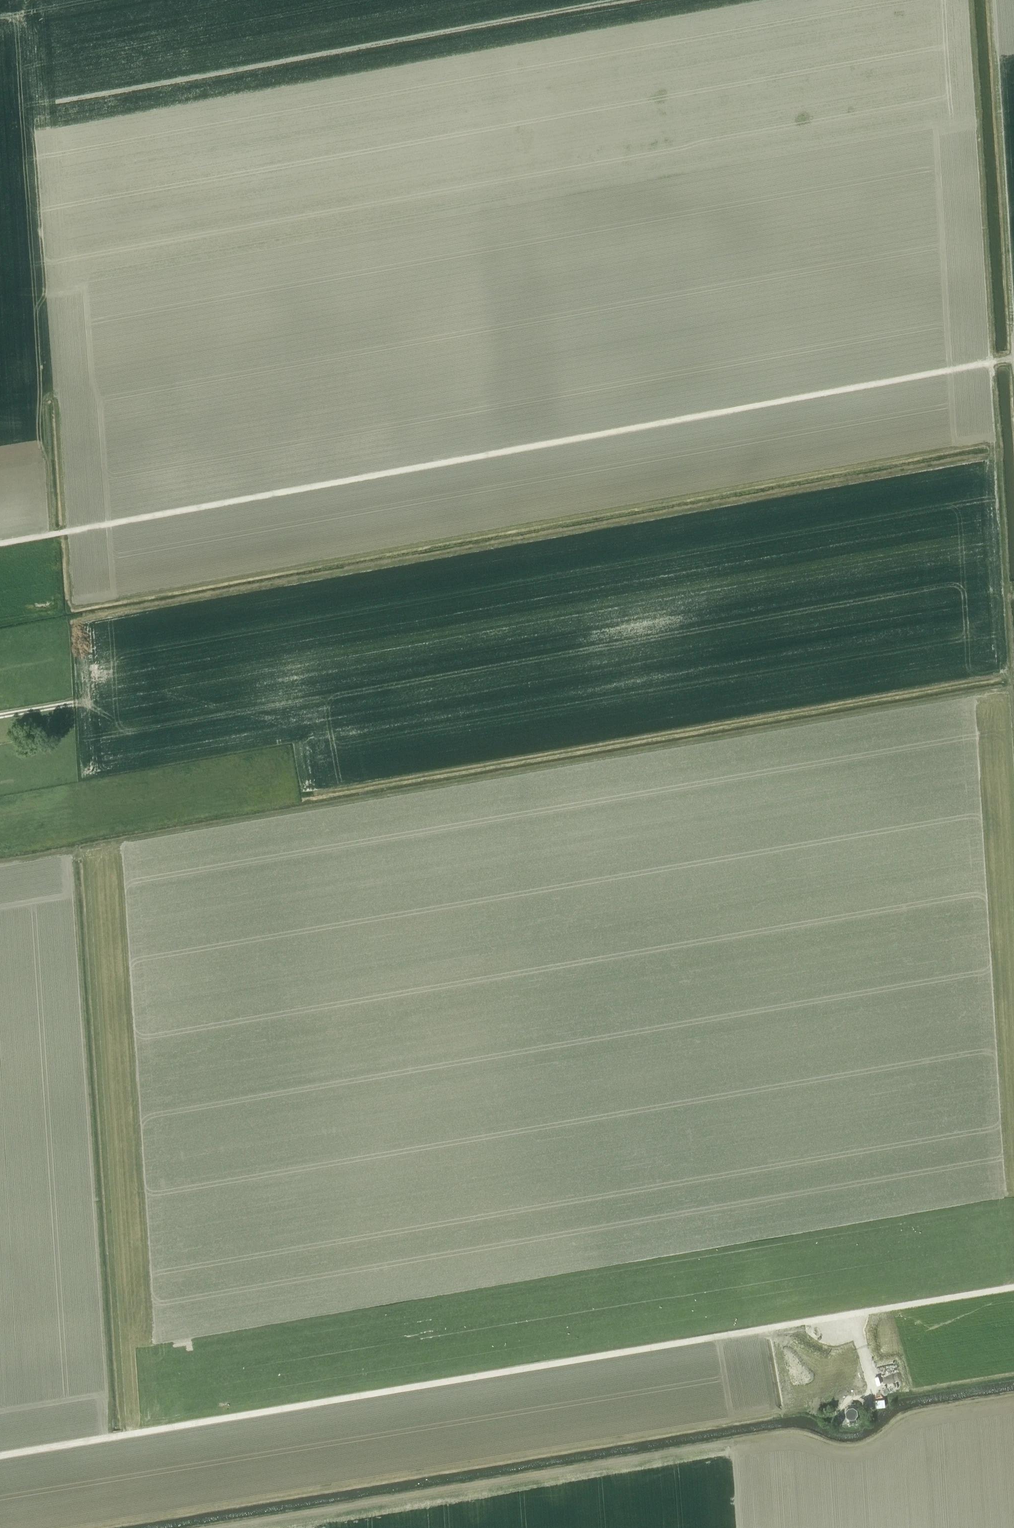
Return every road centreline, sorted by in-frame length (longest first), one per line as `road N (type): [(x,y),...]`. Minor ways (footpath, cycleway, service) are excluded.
road 1 (track): [(1013,1288),(0,1456)]
road 2 (track): [(0,544),(992,363)]

